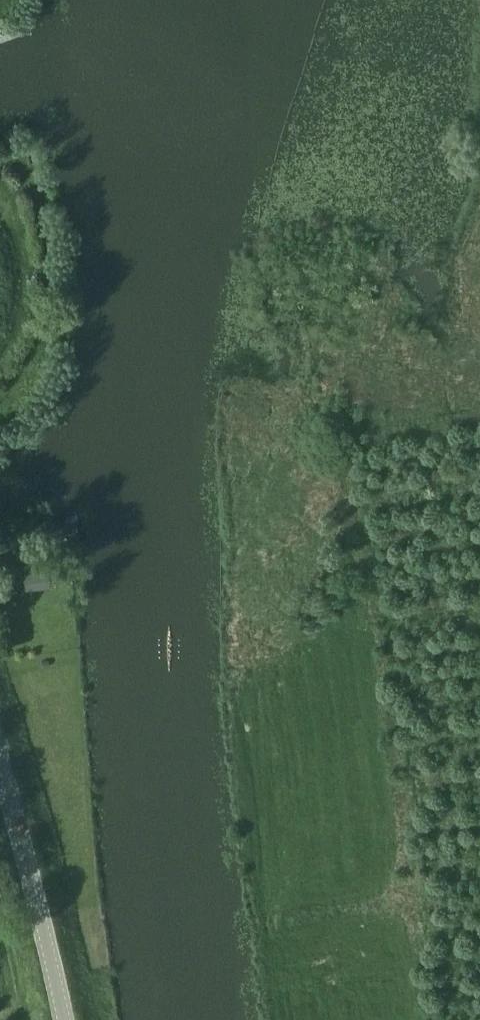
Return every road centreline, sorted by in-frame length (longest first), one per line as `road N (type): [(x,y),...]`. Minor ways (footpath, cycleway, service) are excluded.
road 1 (unclassified): [(62,1019),(0,765)]

